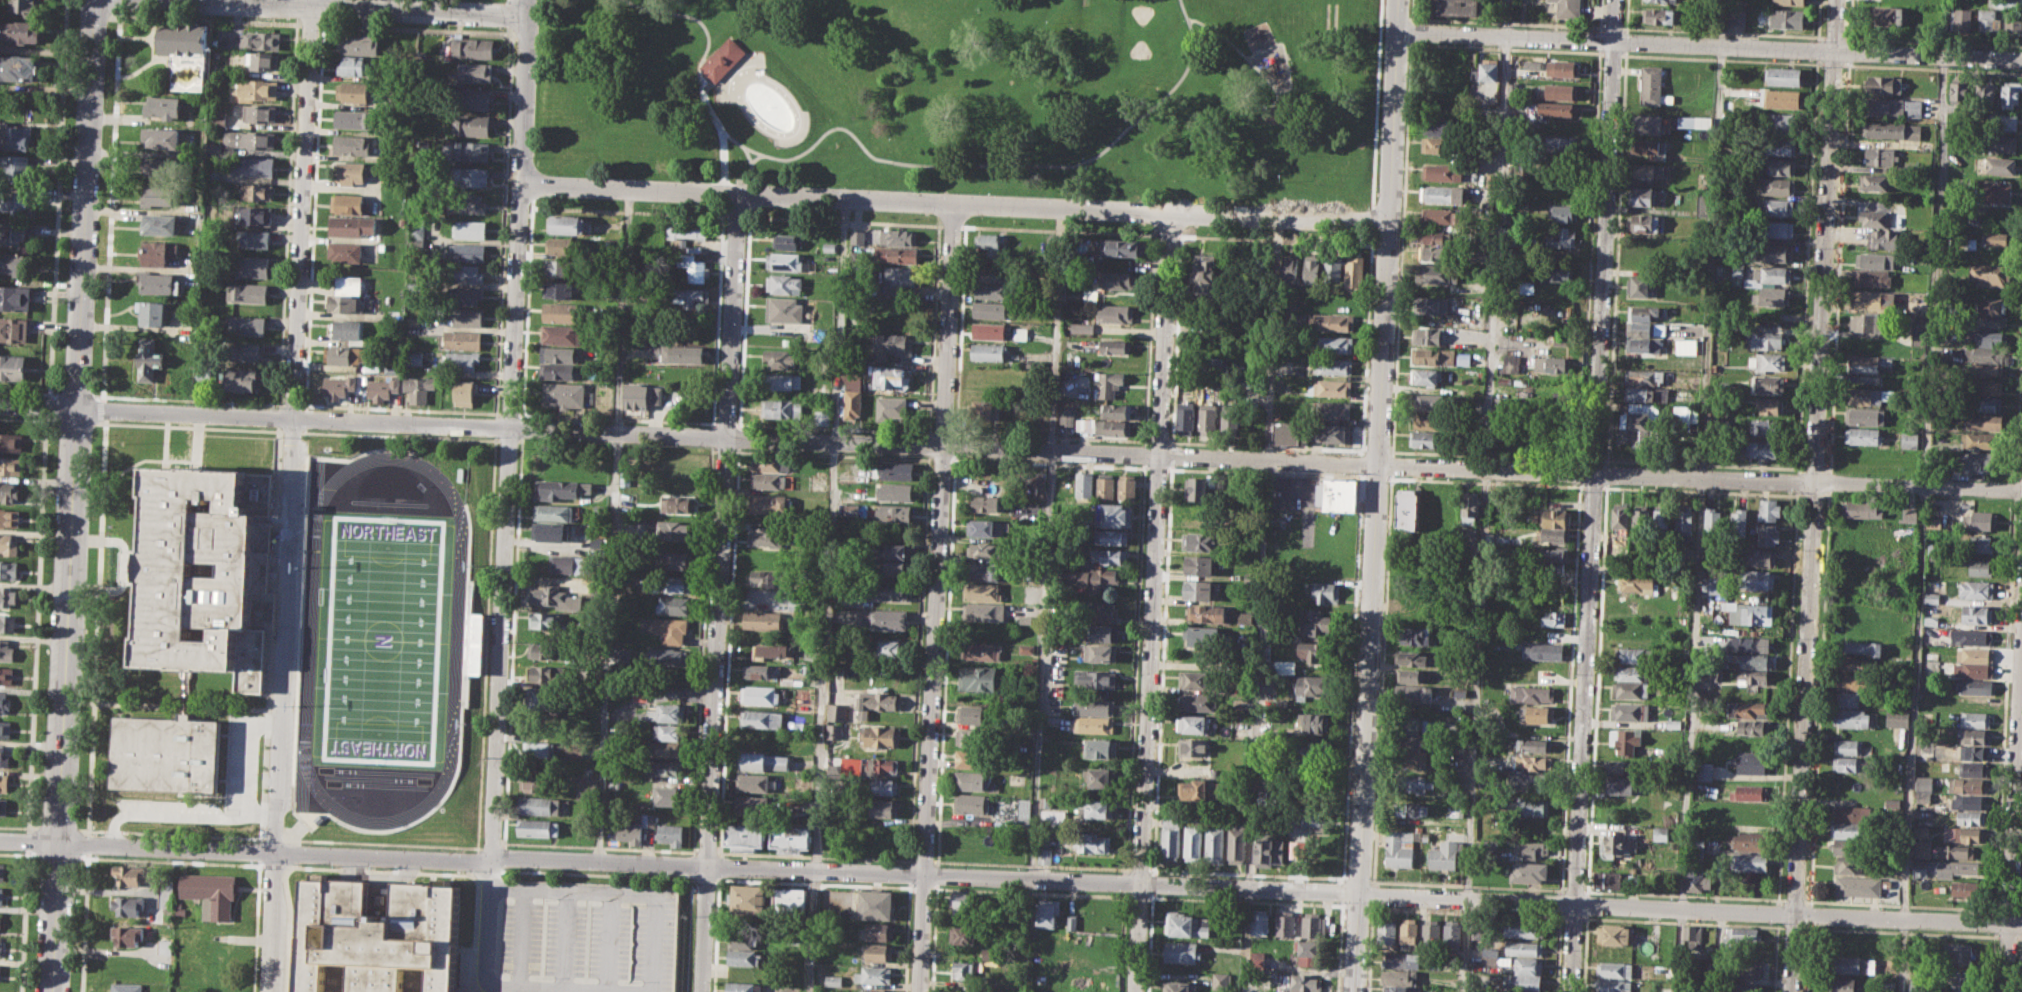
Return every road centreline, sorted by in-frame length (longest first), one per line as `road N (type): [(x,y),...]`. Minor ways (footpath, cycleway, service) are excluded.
road 1 (residential): [(0,838),(2021,924)]
road 2 (residential): [(0,404),(2021,490)]
road 3 (residential): [(1616,0),(1569,991)]
road 4 (residential): [(1836,0),(1791,991)]
road 5 (tertiary): [(99,0),(54,991)]
road 6 (tertiary): [(1399,0),(1356,991)]
road 7 (residential): [(270,991),(310,2)]
road 8 (residential): [(523,186),(1389,222)]
road 9 (residential): [(701,991),(738,195)]
road 10 (residential): [(954,204),(919,991)]
road 11 (residential): [(1166,213),(1133,991)]
road 12 (residential): [(523,186),(492,859)]
road 13 (residential): [(1397,31),(2021,61)]
road 14 (residential): [(2021,630),(2005,991)]
road 15 (residential): [(247,0),(528,15)]
road 16 (residential): [(528,0),(523,186)]

